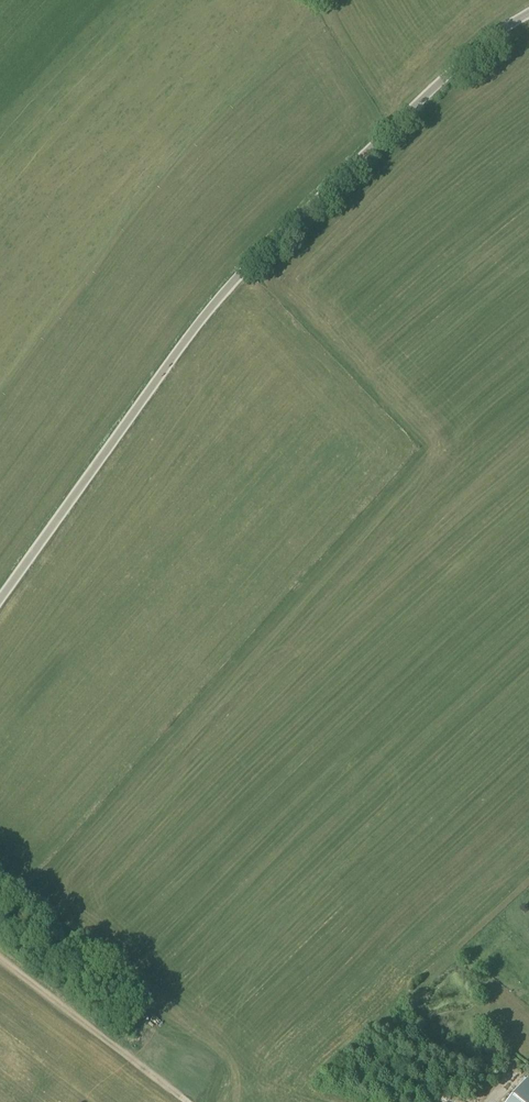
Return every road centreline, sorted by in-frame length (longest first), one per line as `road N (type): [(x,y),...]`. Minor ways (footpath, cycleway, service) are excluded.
road 1 (unclassified): [(0,597),(199,321),(273,239),(465,60),(528,13)]

